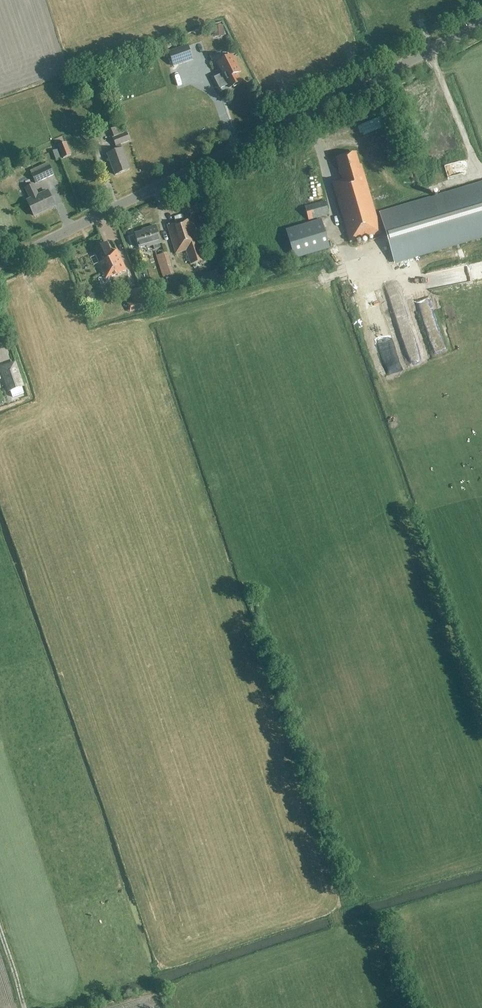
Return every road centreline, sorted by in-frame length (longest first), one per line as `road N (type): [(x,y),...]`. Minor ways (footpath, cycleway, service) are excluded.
road 1 (tertiary): [(0,265),(481,23)]

